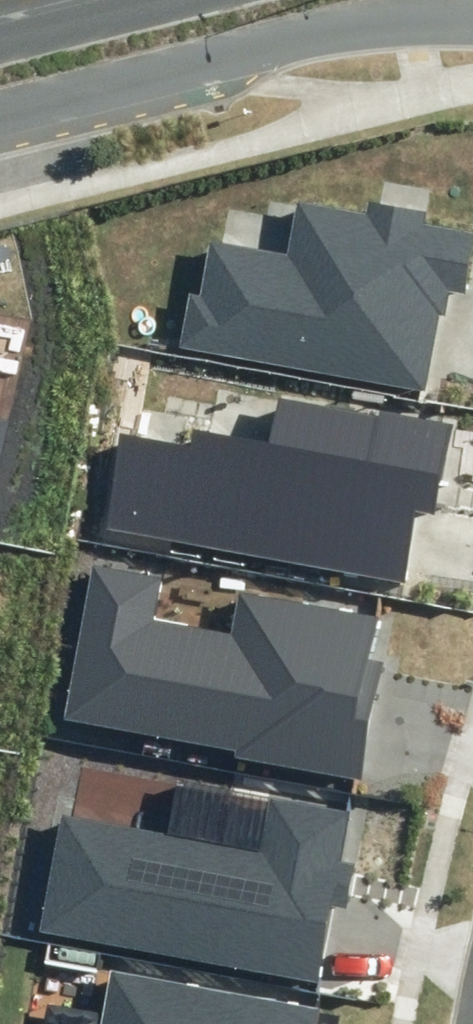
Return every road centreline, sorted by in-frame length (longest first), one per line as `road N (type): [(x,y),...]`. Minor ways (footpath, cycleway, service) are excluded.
road 1 (tertiary): [(472,9),(358,22),(0,112)]
road 2 (tertiary): [(0,43),(162,0)]

